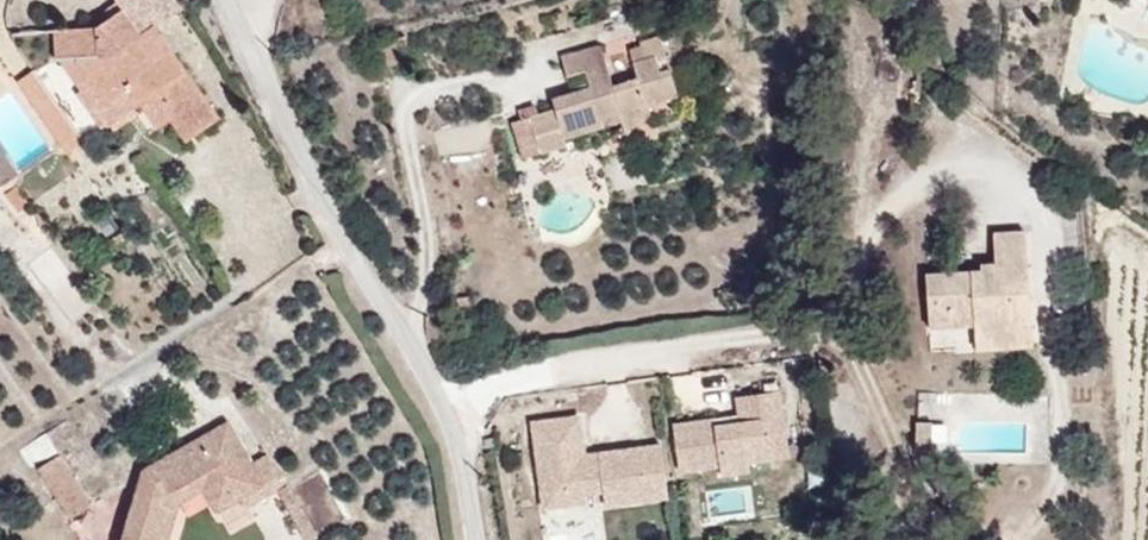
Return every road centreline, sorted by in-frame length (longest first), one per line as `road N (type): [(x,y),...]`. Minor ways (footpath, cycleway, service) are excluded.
road 1 (unclassified): [(229,0),(462,435),(481,539)]

